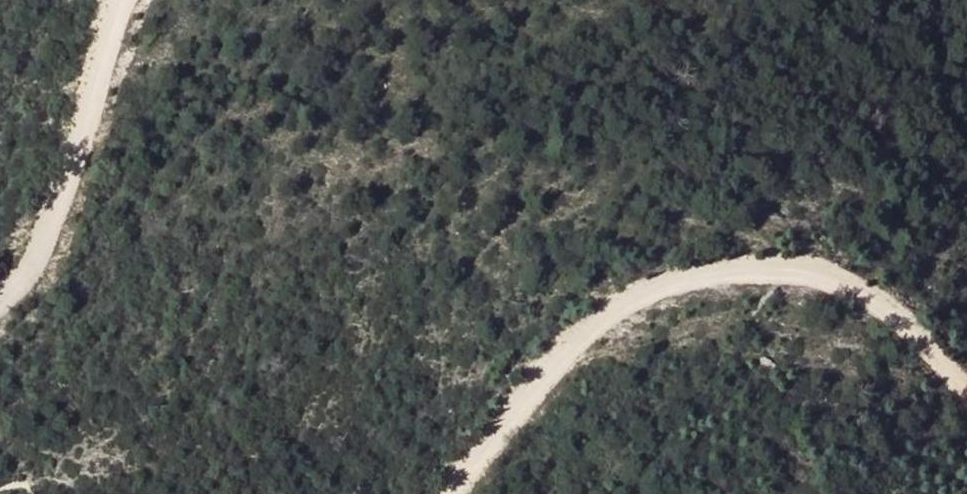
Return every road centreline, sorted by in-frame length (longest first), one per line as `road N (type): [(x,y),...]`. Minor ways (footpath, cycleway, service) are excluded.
road 1 (track): [(966,402),(920,343),(847,289),(783,271),(685,284),(598,326),(449,493)]
road 2 (track): [(0,310),(55,236),(128,0)]

